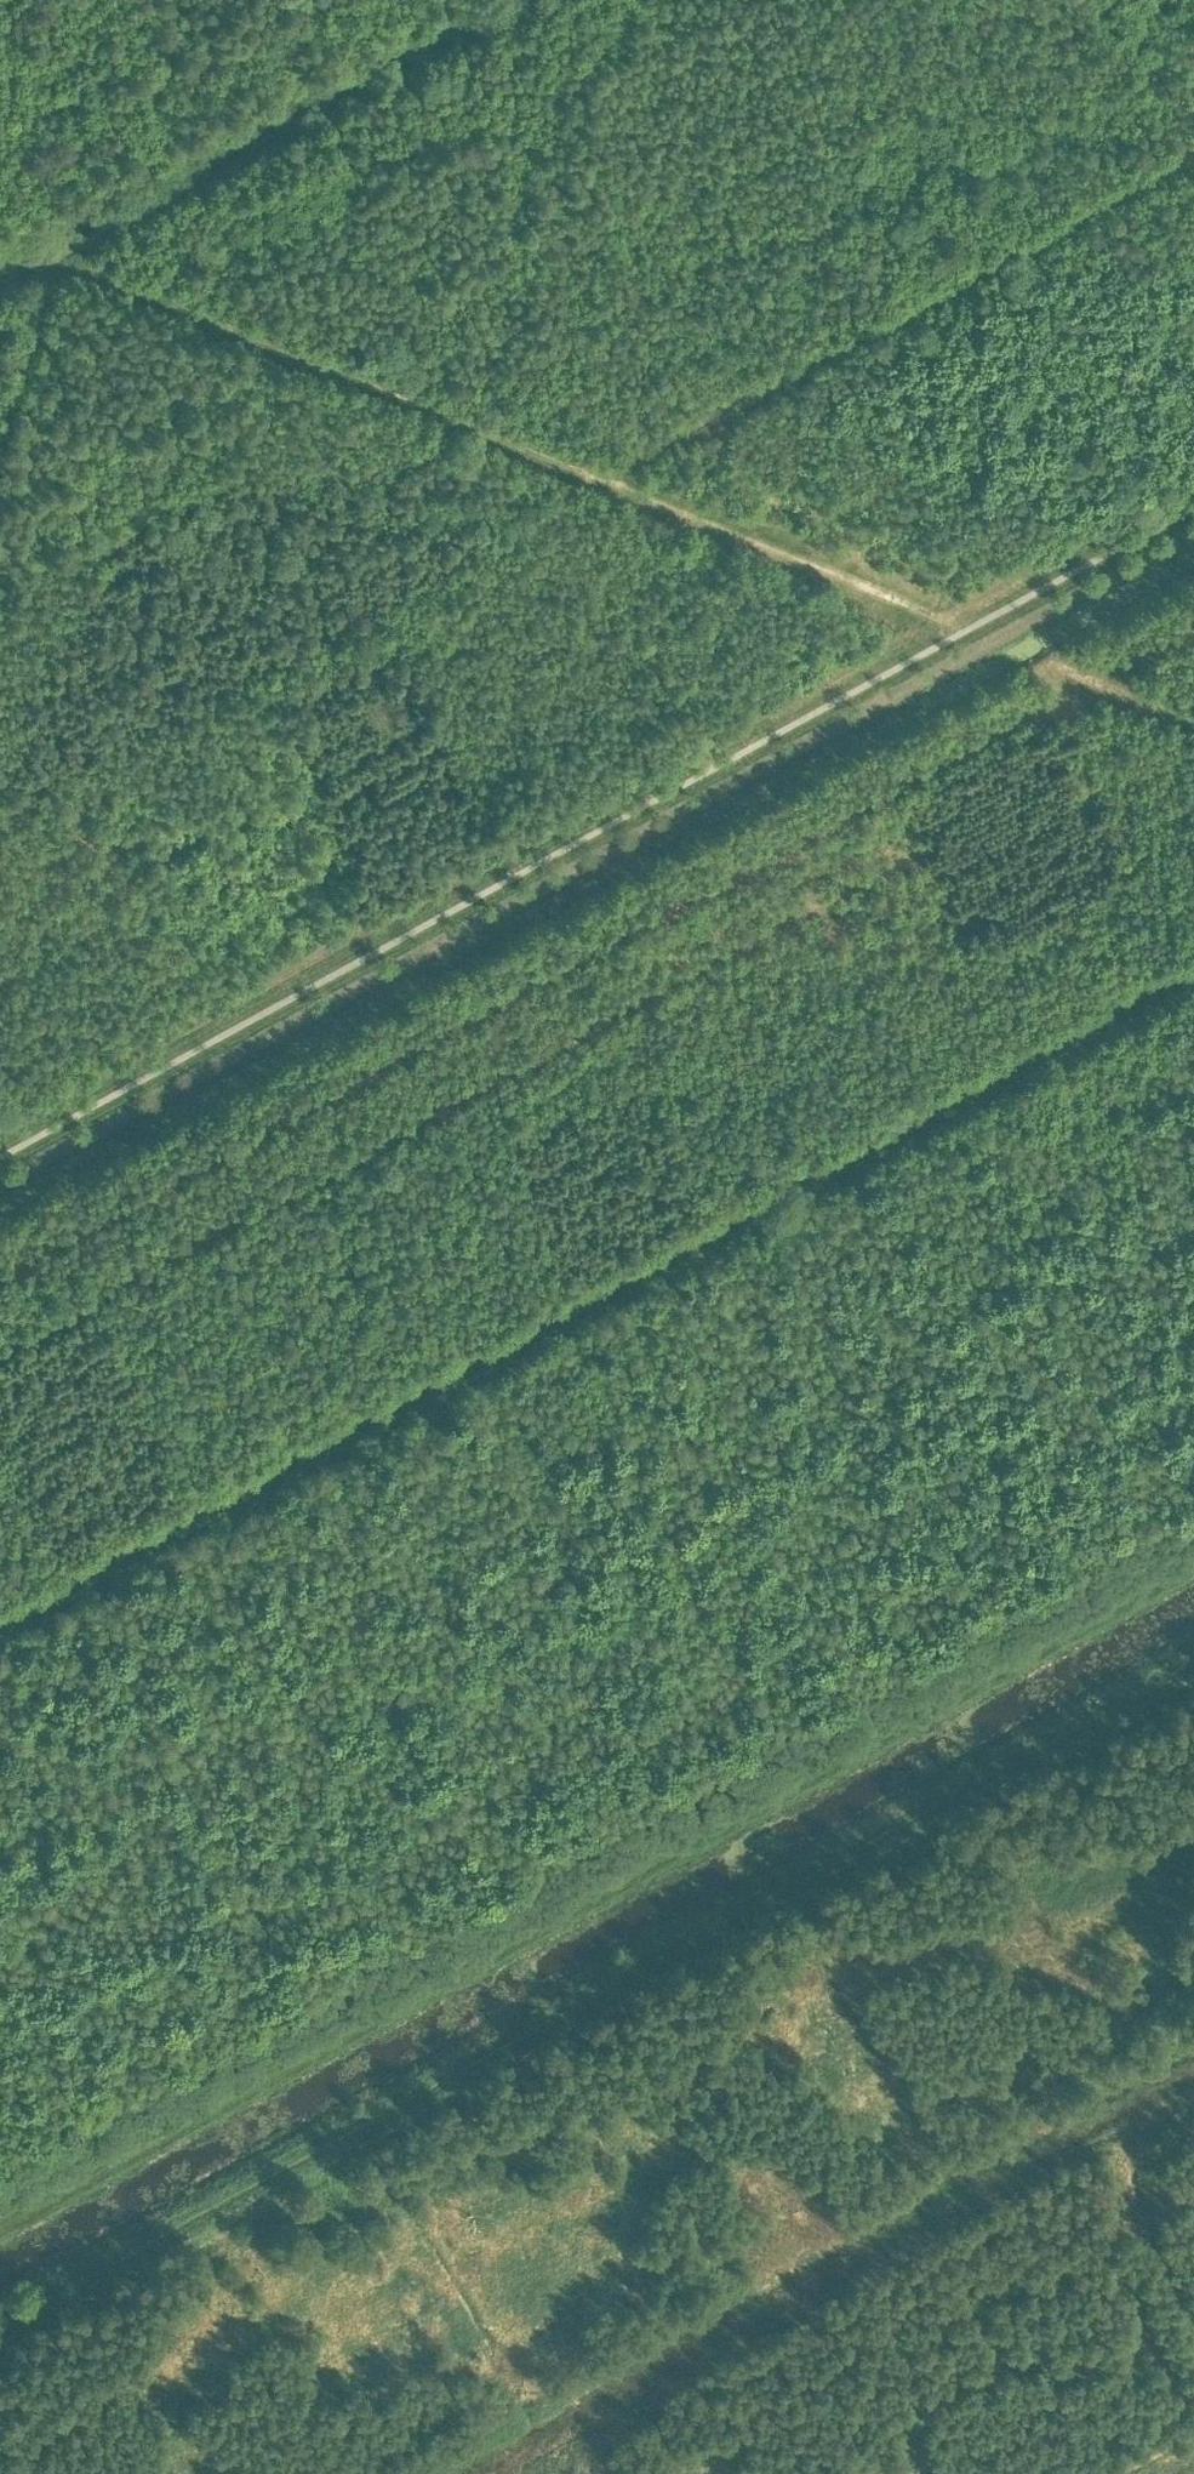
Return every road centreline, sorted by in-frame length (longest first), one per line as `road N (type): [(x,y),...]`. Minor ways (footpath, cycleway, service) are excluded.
road 1 (track): [(0,1616),(1193,963)]
road 2 (track): [(0,432),(43,295),(56,279),(101,278),(948,623),(954,638)]
road 3 (track): [(597,483),(1193,155)]
road 4 (track): [(1043,667),(1193,727)]

